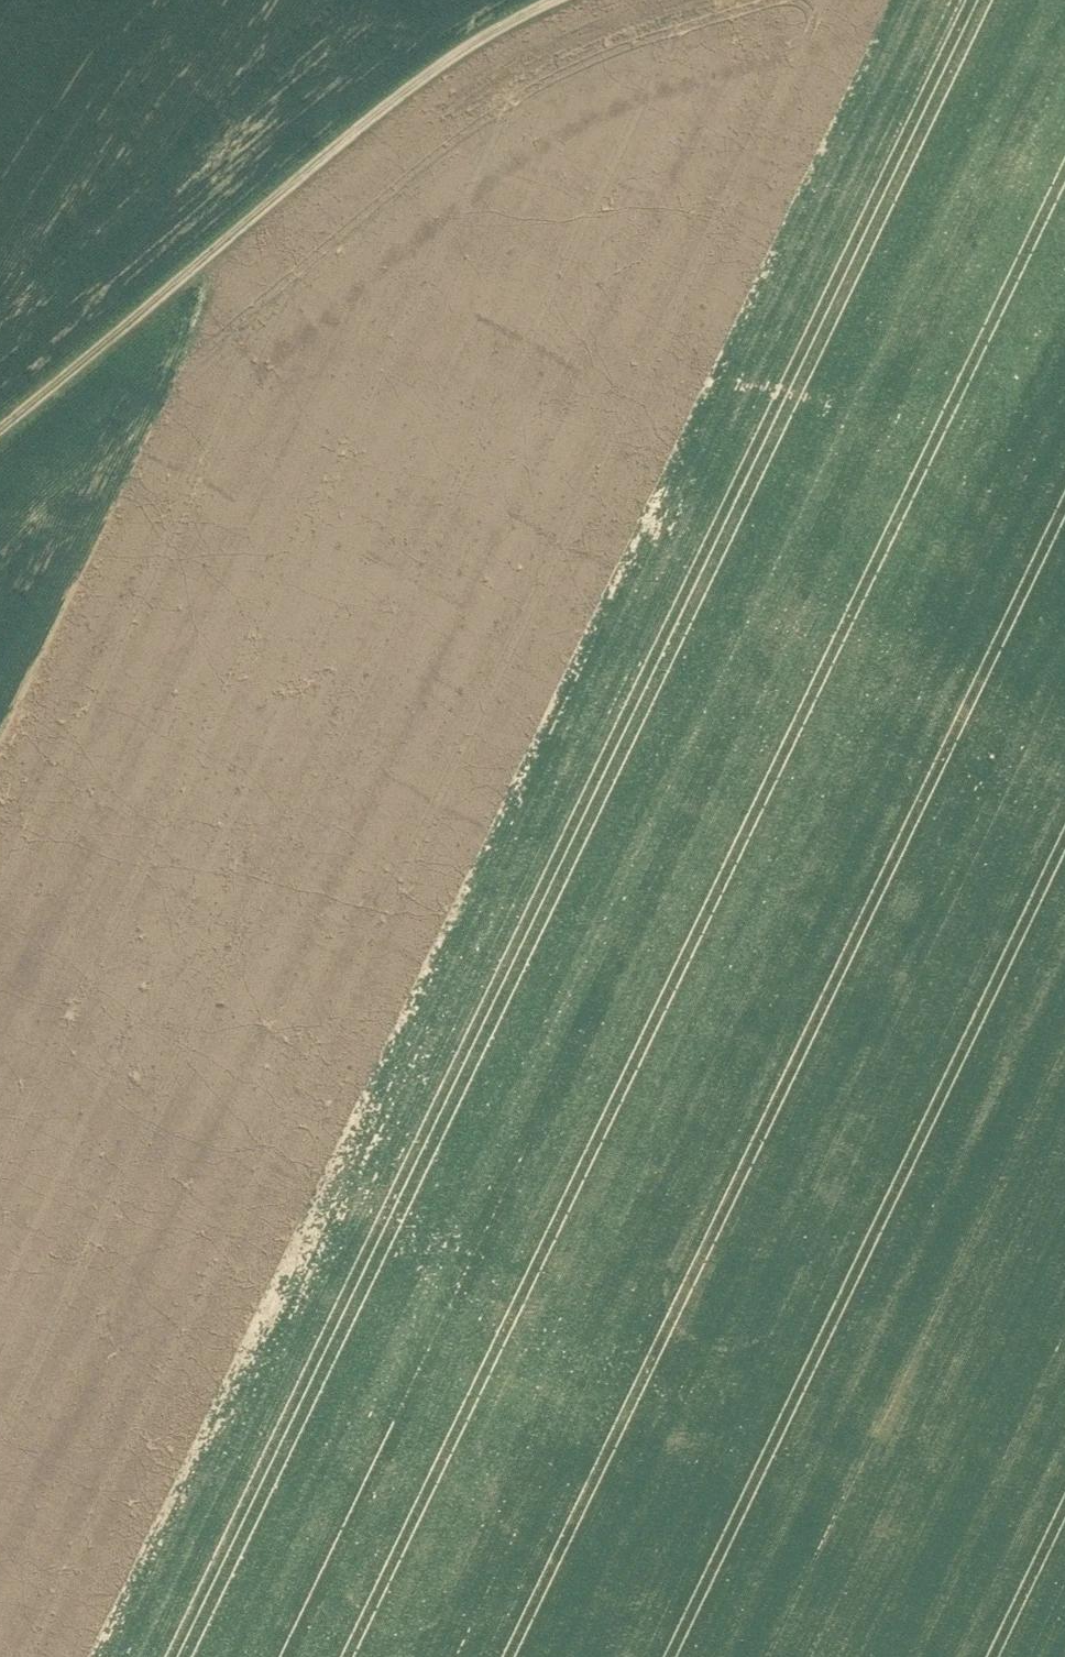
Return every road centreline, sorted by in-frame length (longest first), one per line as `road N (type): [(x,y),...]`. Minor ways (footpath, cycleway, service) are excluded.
road 1 (track): [(556,0),(405,91),(0,426)]

